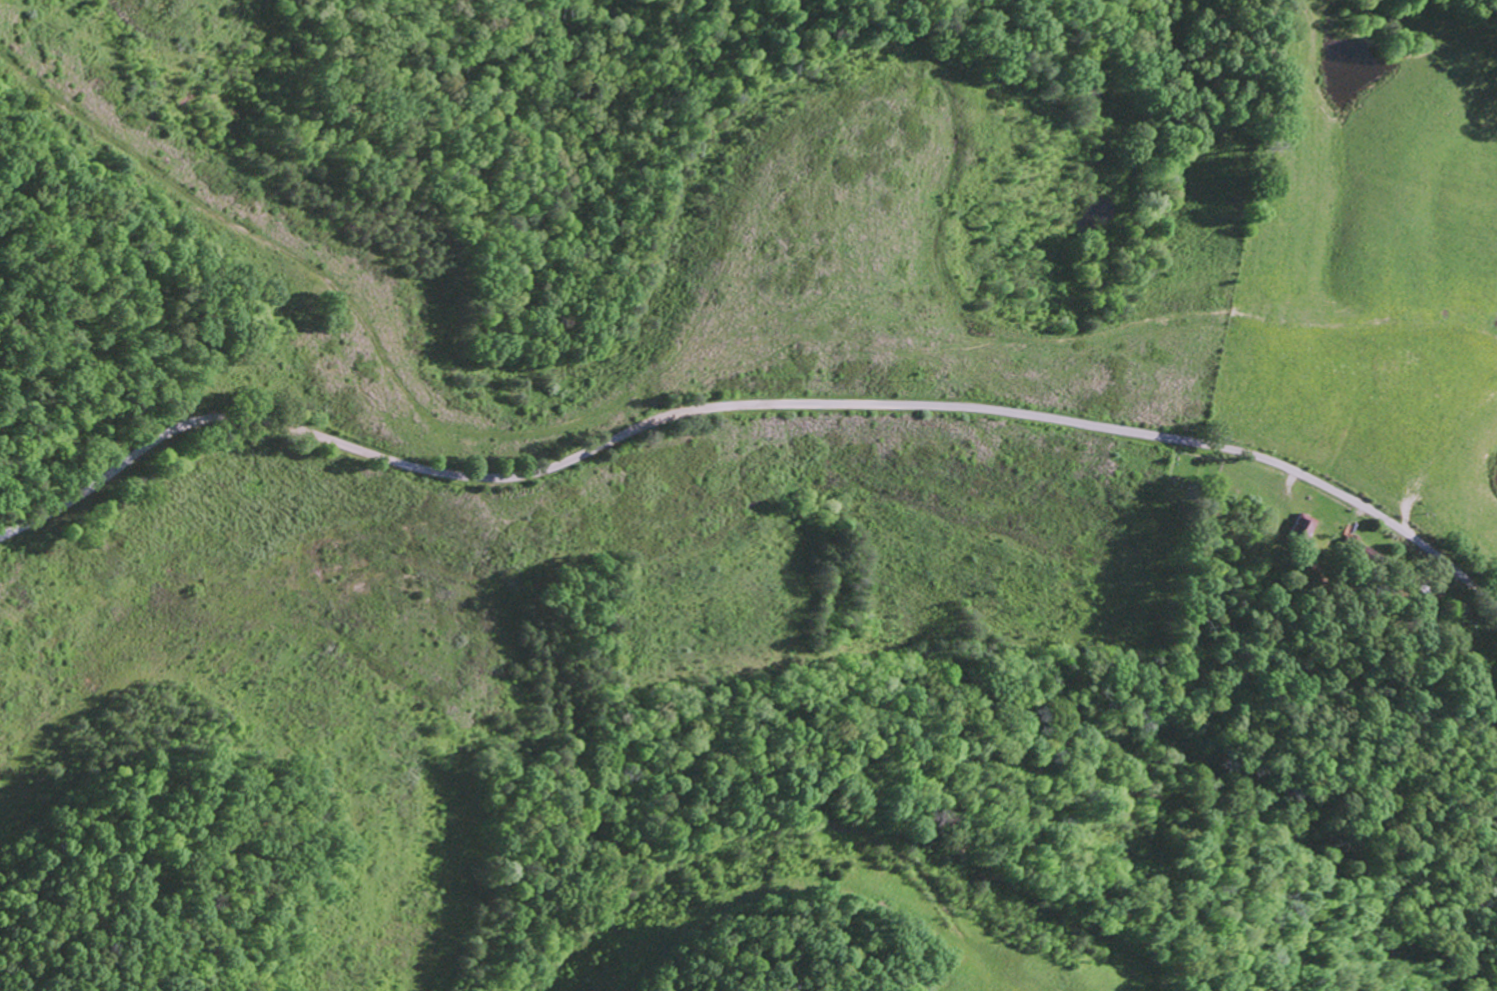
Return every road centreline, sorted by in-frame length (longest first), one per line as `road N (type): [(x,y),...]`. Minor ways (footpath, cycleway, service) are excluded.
road 1 (residential): [(0,536),(88,488),(164,432),(214,416),(482,475),(540,468),(702,409),(911,404),(1063,419),(1272,460),(1379,515),(1496,601)]

